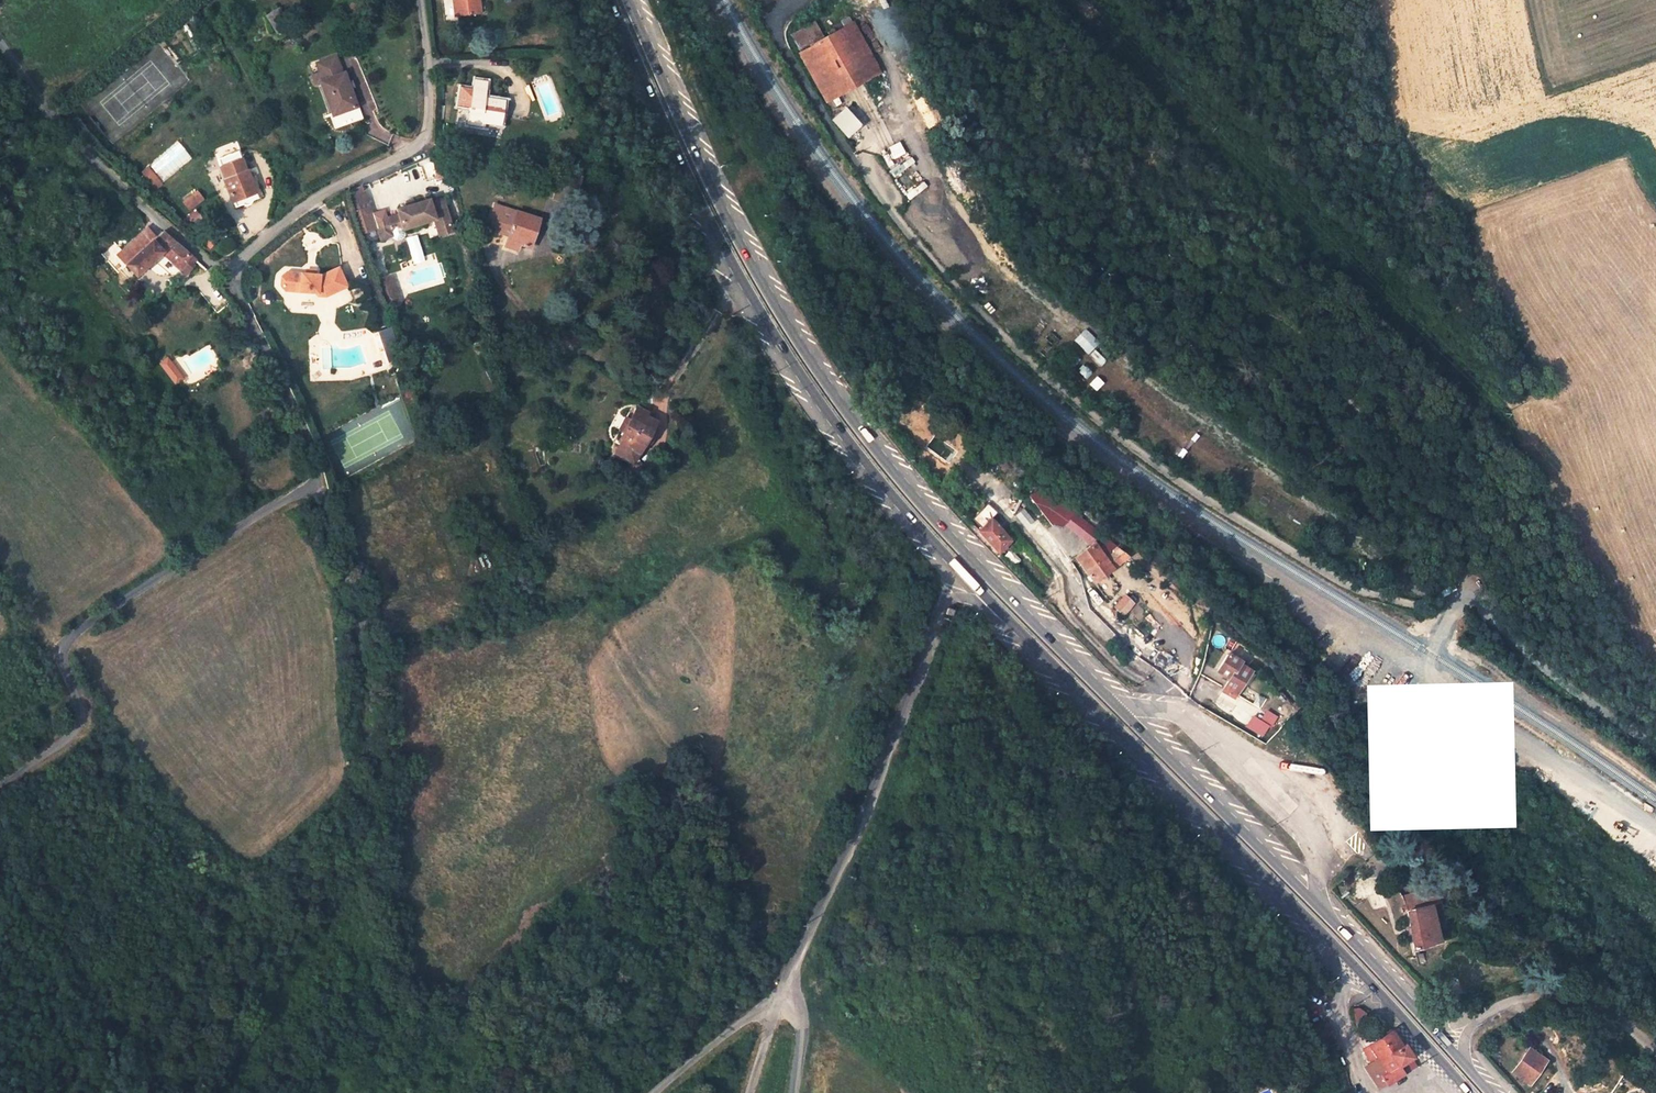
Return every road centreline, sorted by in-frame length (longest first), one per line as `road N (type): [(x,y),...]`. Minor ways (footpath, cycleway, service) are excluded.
road 1 (primary): [(1492,1092),(1367,955),(993,581),(877,448),(793,323),(721,190),(636,0)]
road 2 (residential): [(789,0),(768,13),(844,154),(948,283),(1051,380),(1177,480),(1349,586),(1420,605),(1482,605),(1565,684),(1655,747)]
road 3 (primary): [(964,572),(1358,968),(1470,1092)]
road 4 (track): [(316,480),(371,655),(367,812),(409,985),(415,999),(468,1007),(515,1030),(530,1048),(540,1092)]
road 5 (primary): [(617,0),(778,338),(863,460),(964,572)]
road 6 (unclassified): [(797,1092),(803,1021),(784,983),(964,572)]
road 7 (residential): [(0,782),(78,724),(79,703),(60,661),(69,637),(316,480)]
road 8 (residential): [(224,274),(322,194),(422,144),(430,119),(419,0)]
road 9 (track): [(1655,201),(1579,87),(1399,133)]
road 10 (residential): [(0,44),(85,152),(224,274)]
road 11 (residential): [(224,274),(292,406),(316,480)]

